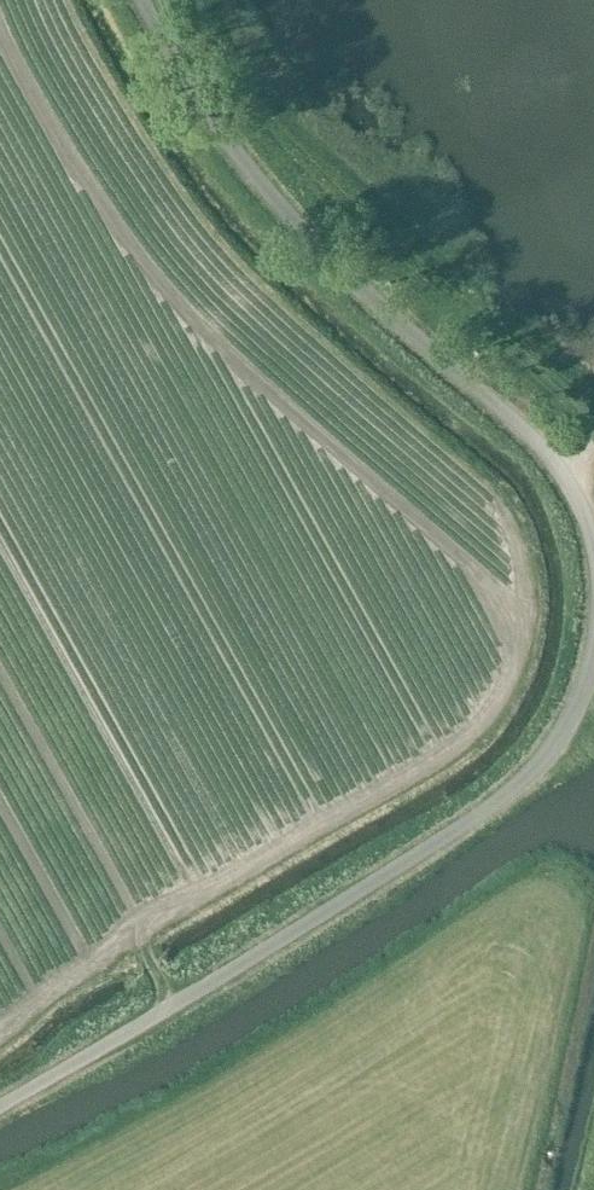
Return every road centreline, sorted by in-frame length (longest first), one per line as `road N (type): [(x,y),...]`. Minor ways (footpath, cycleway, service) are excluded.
road 1 (unclassified): [(0,1106),(481,816),(548,756),(583,697),(593,654)]
road 2 (unclassified): [(593,547),(579,496),(540,442),(314,252),(223,139),(147,0)]

